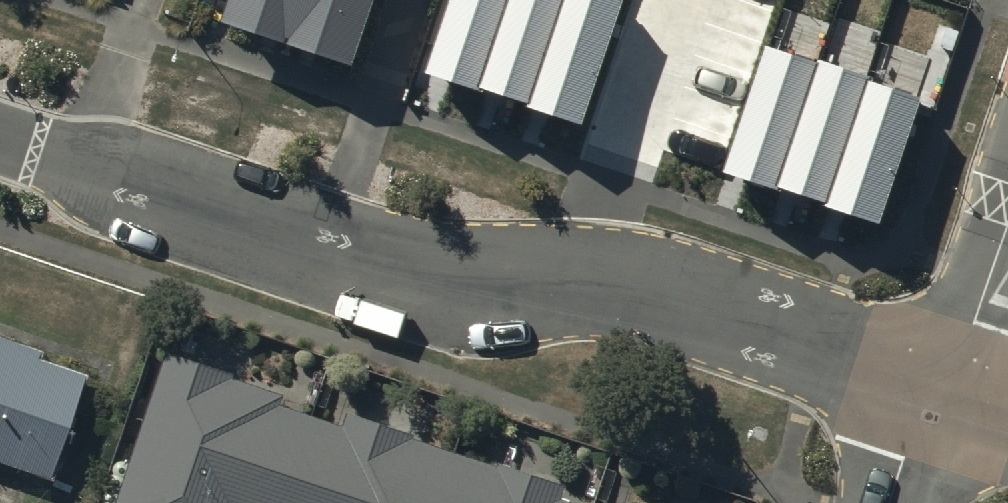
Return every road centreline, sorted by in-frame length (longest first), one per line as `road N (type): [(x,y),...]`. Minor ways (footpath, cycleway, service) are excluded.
road 1 (residential): [(0,139),(437,283),(615,285),(678,294),(942,385)]
road 2 (residential): [(1007,229),(942,385)]
road 3 (residential): [(942,385),(889,502)]

